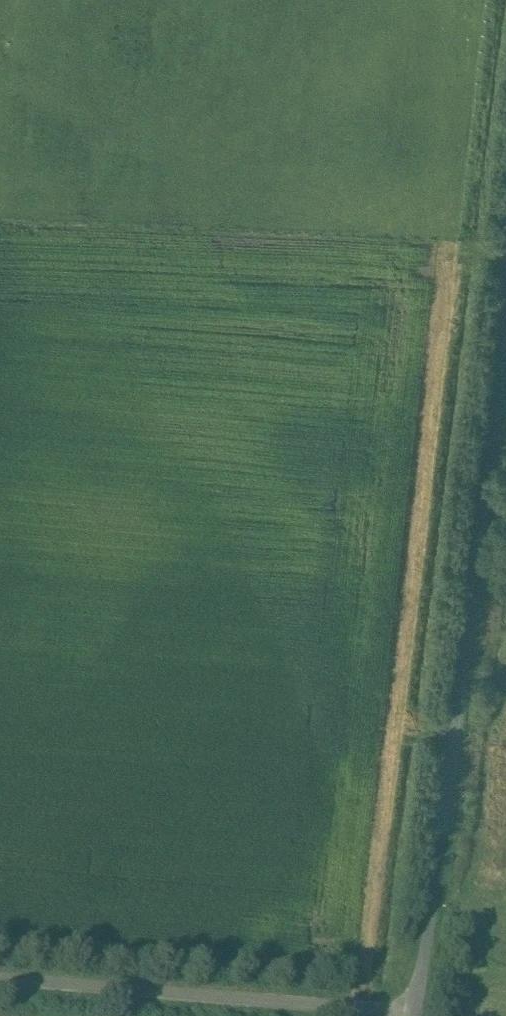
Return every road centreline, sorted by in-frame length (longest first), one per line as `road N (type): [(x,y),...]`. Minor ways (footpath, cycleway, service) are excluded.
road 1 (unclassified): [(505,326),(416,1011)]
road 2 (unclassified): [(416,1011),(0,975)]

